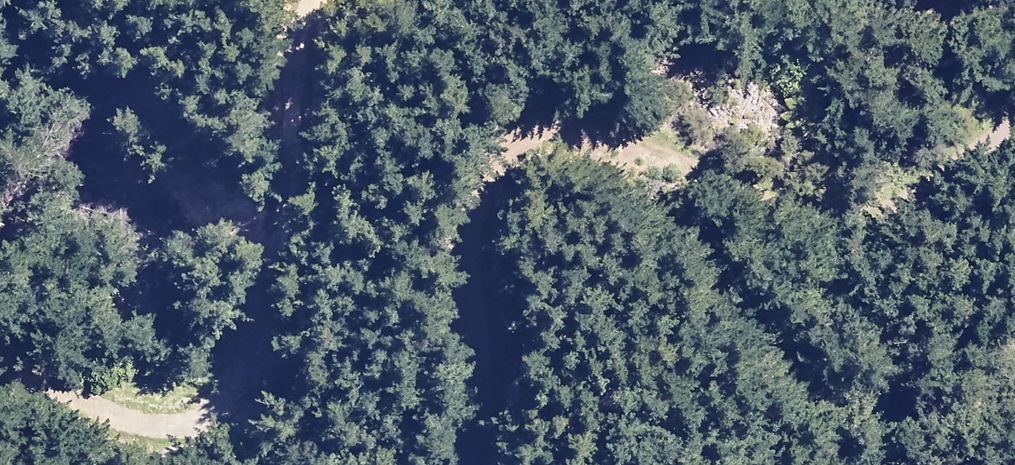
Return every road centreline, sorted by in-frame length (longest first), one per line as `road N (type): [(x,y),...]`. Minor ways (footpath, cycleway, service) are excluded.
road 1 (track): [(472,464),(490,397),(486,230),(505,158),(535,124),(619,137),(733,184),(862,218),(1014,117)]
road 2 (track): [(315,0),(295,62),(284,167),(226,416),(169,418),(105,404),(0,366)]
road 3 (track): [(1014,8),(882,0)]

